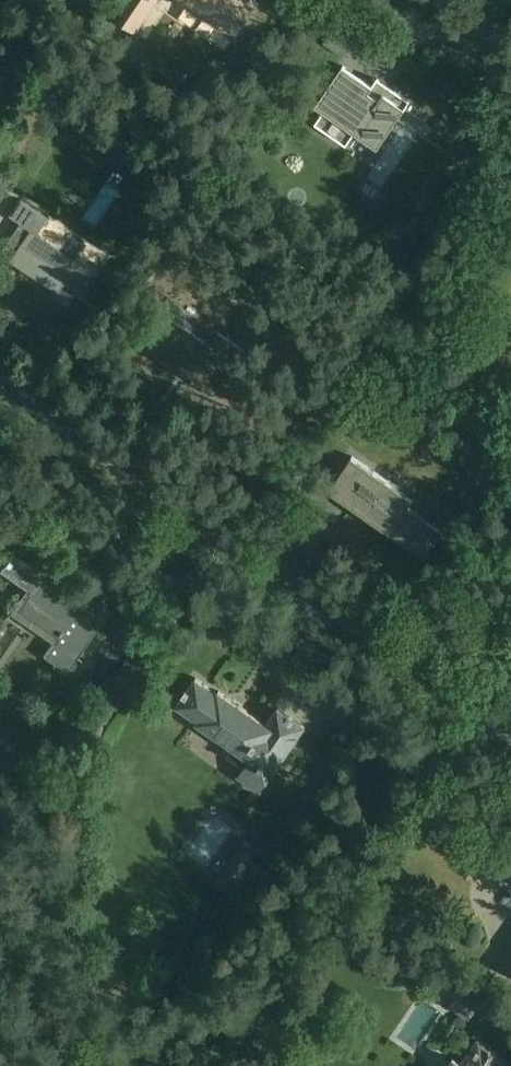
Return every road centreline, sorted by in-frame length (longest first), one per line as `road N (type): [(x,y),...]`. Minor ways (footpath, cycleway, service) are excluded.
road 1 (residential): [(510,733),(0,385)]
road 2 (residential): [(510,84),(391,0)]

